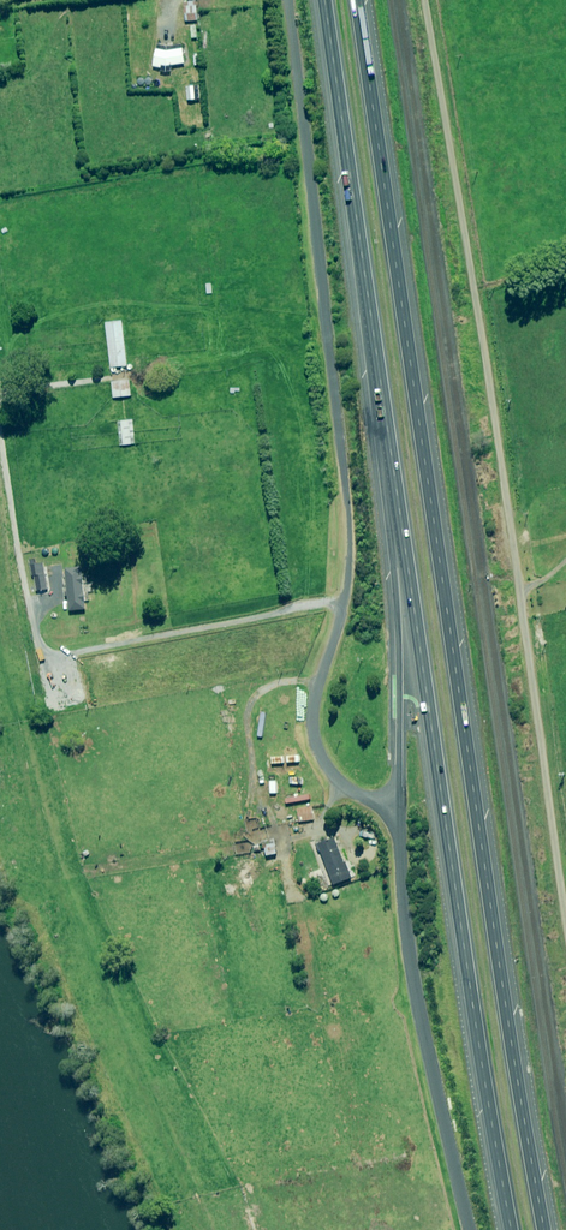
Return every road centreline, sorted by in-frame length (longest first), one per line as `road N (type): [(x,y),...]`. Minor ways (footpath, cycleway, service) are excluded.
road 1 (motorway): [(356,0),(544,1229)]
road 2 (unclassified): [(431,0),(565,865)]
road 3 (unclassified): [(394,800),(360,794),(332,775),(310,723),(339,534),(284,0)]
road 4 (motorway): [(510,1229),(396,513)]
road 5 (motorway): [(396,513),(322,0)]
road 6 (unclassified): [(461,1229),(402,941),(394,800)]
road 7 (motorway): [(394,800),(396,513)]

